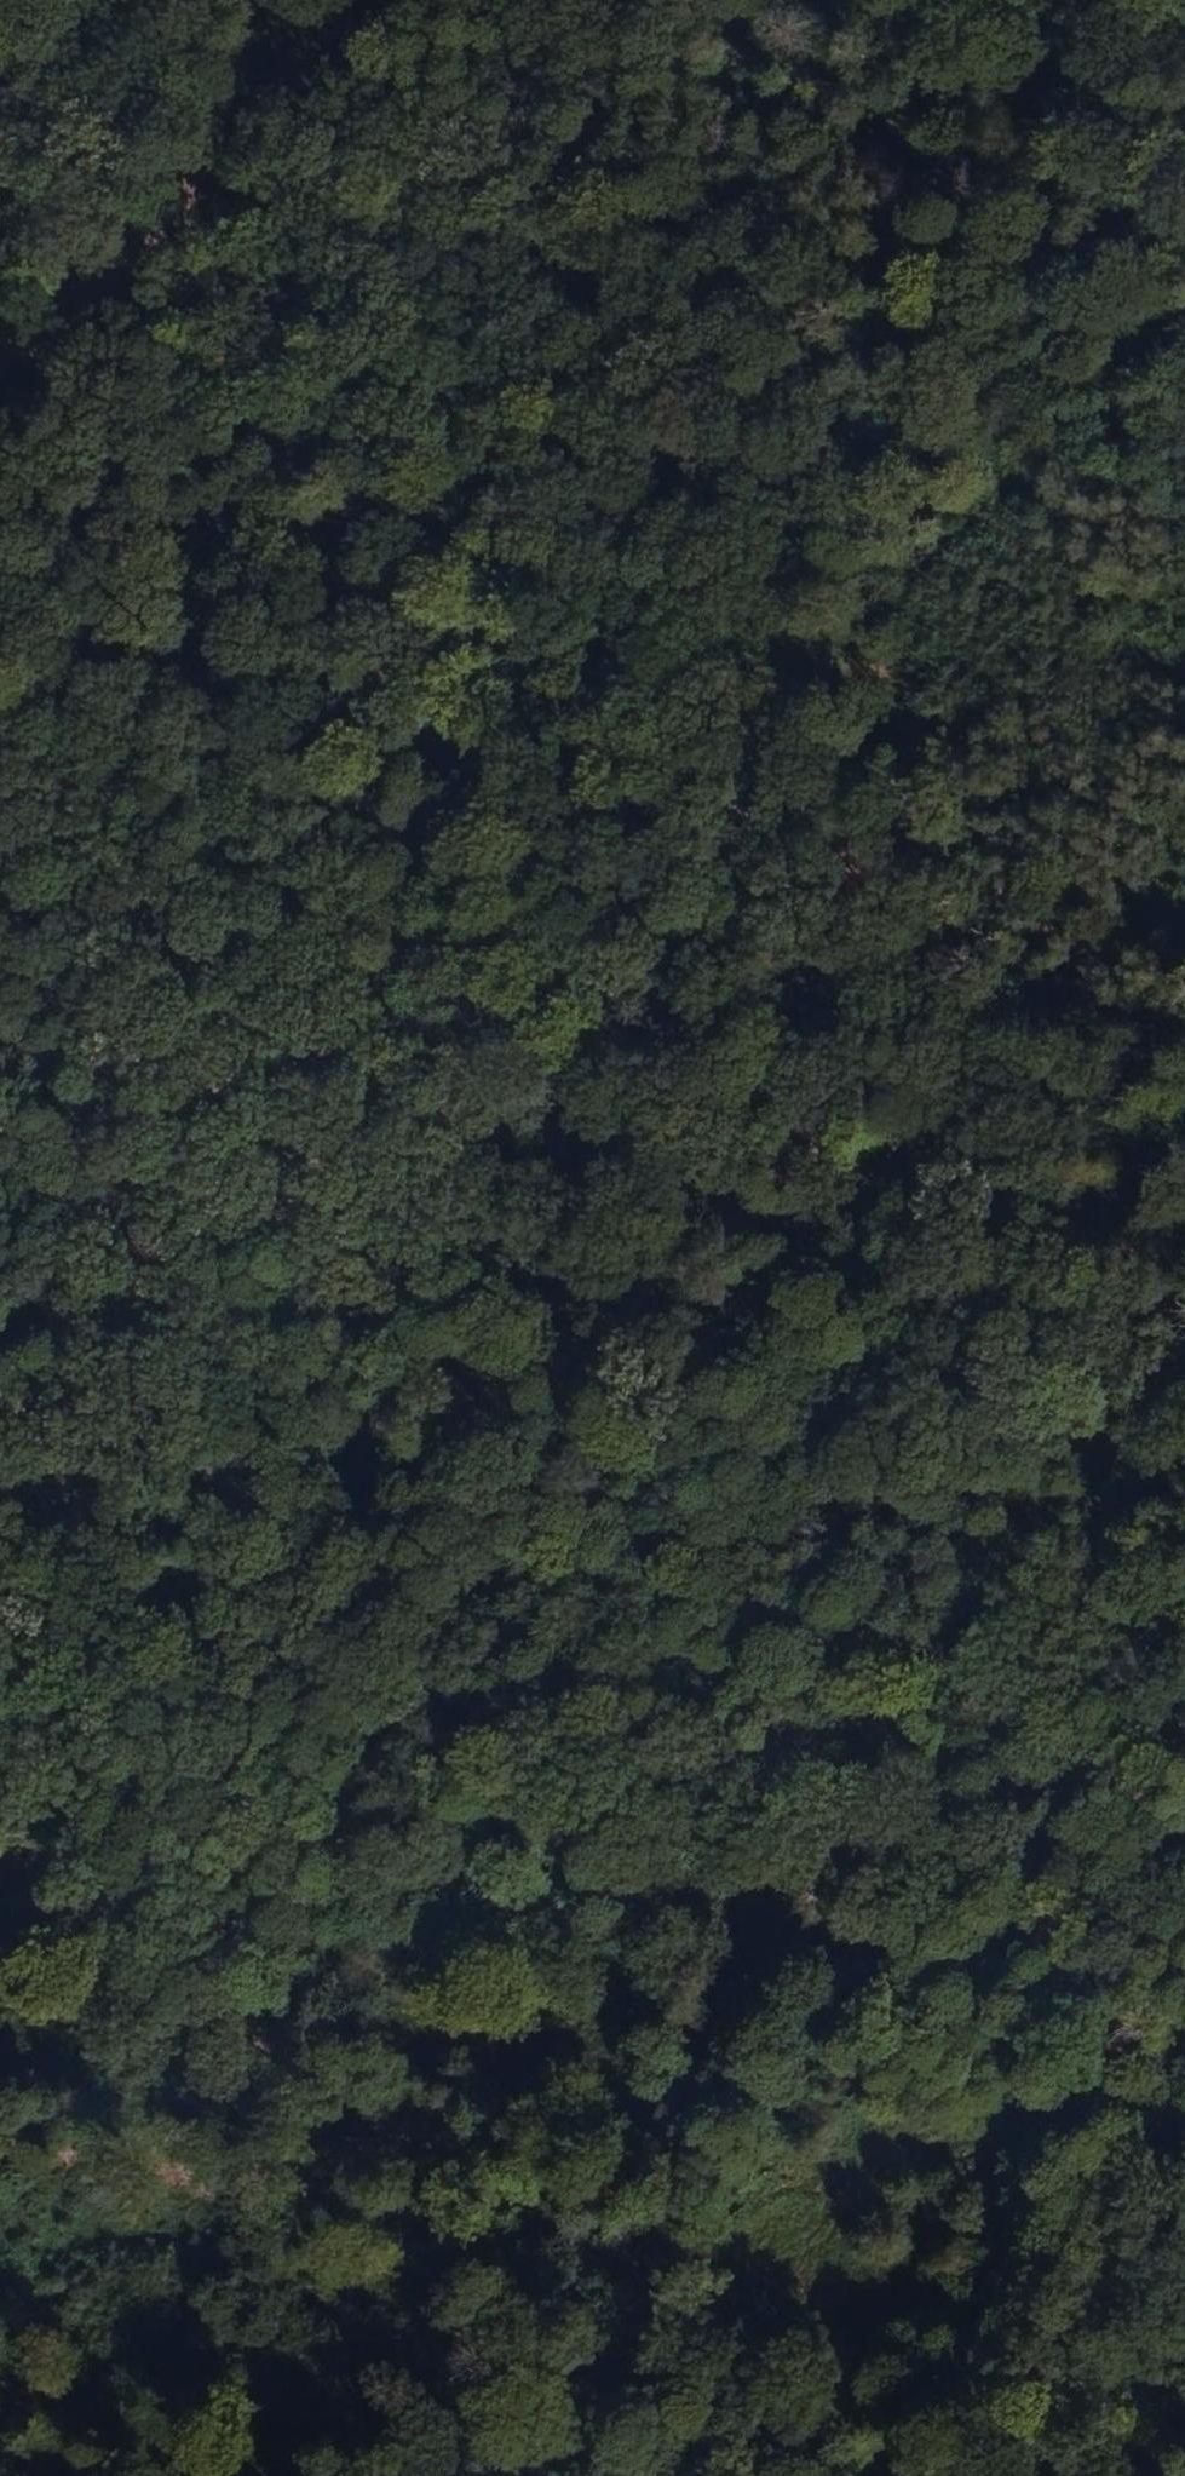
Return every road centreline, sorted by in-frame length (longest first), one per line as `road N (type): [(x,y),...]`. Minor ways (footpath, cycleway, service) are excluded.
road 1 (track): [(0,373),(65,332),(358,0)]
road 2 (track): [(864,2475),(1184,2119)]

